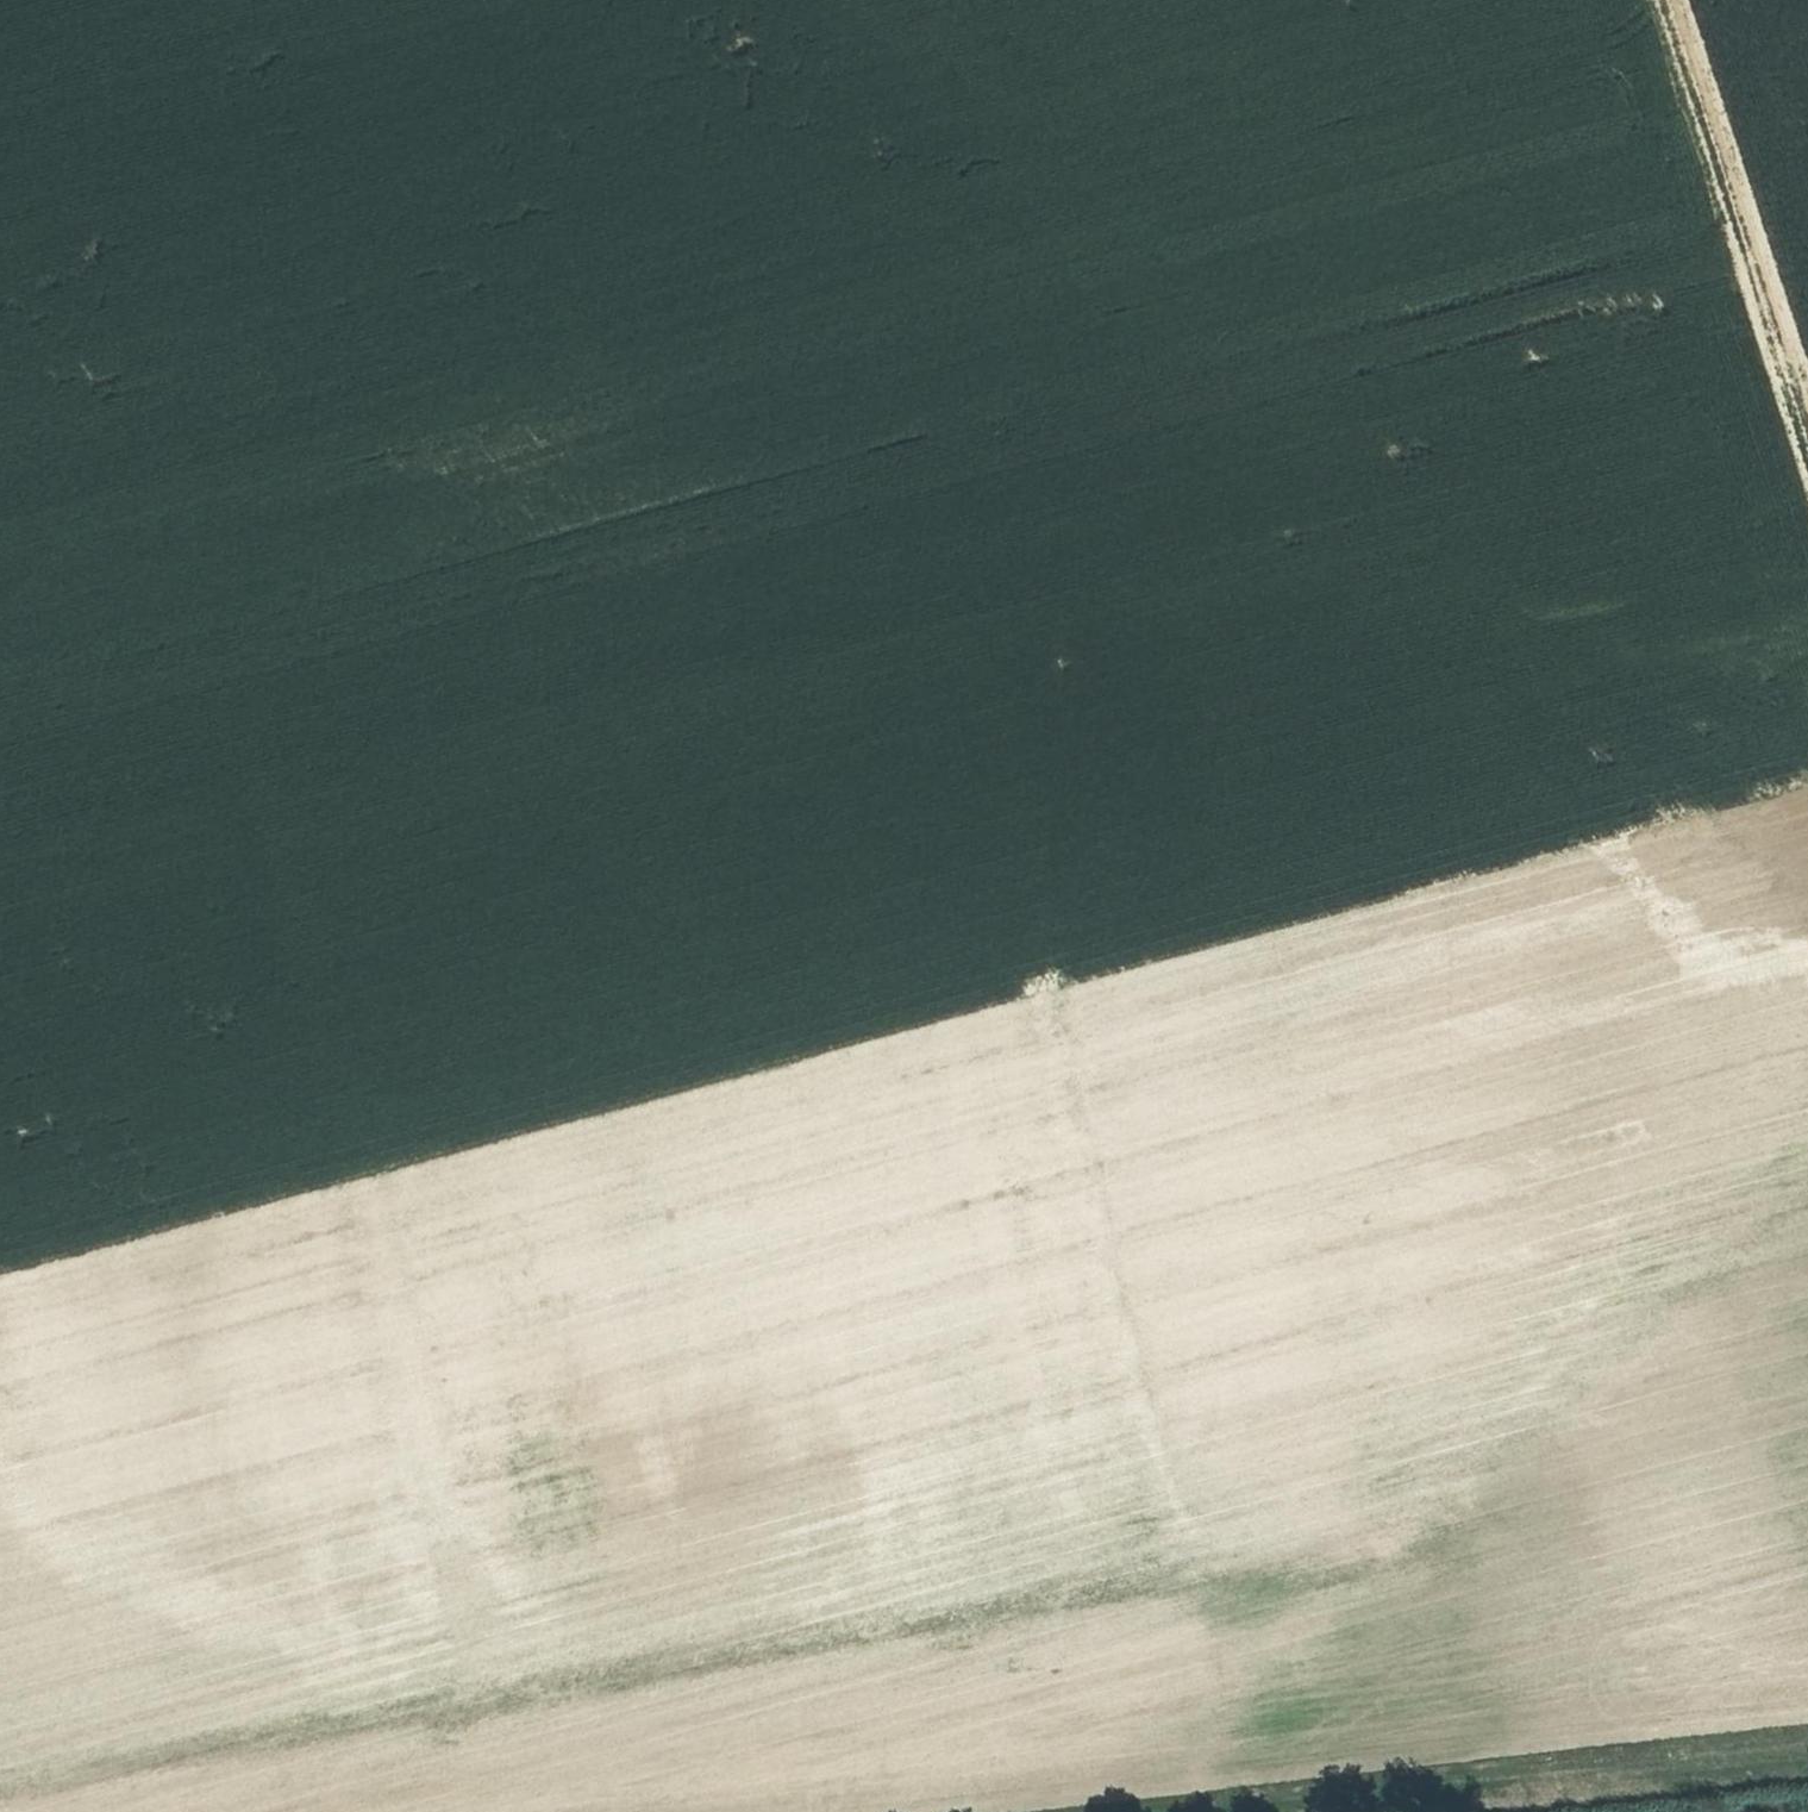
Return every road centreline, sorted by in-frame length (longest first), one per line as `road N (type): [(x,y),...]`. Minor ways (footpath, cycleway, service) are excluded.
road 1 (track): [(1160,1811),(1807,1751)]
road 2 (track): [(1807,463),(1665,0)]

